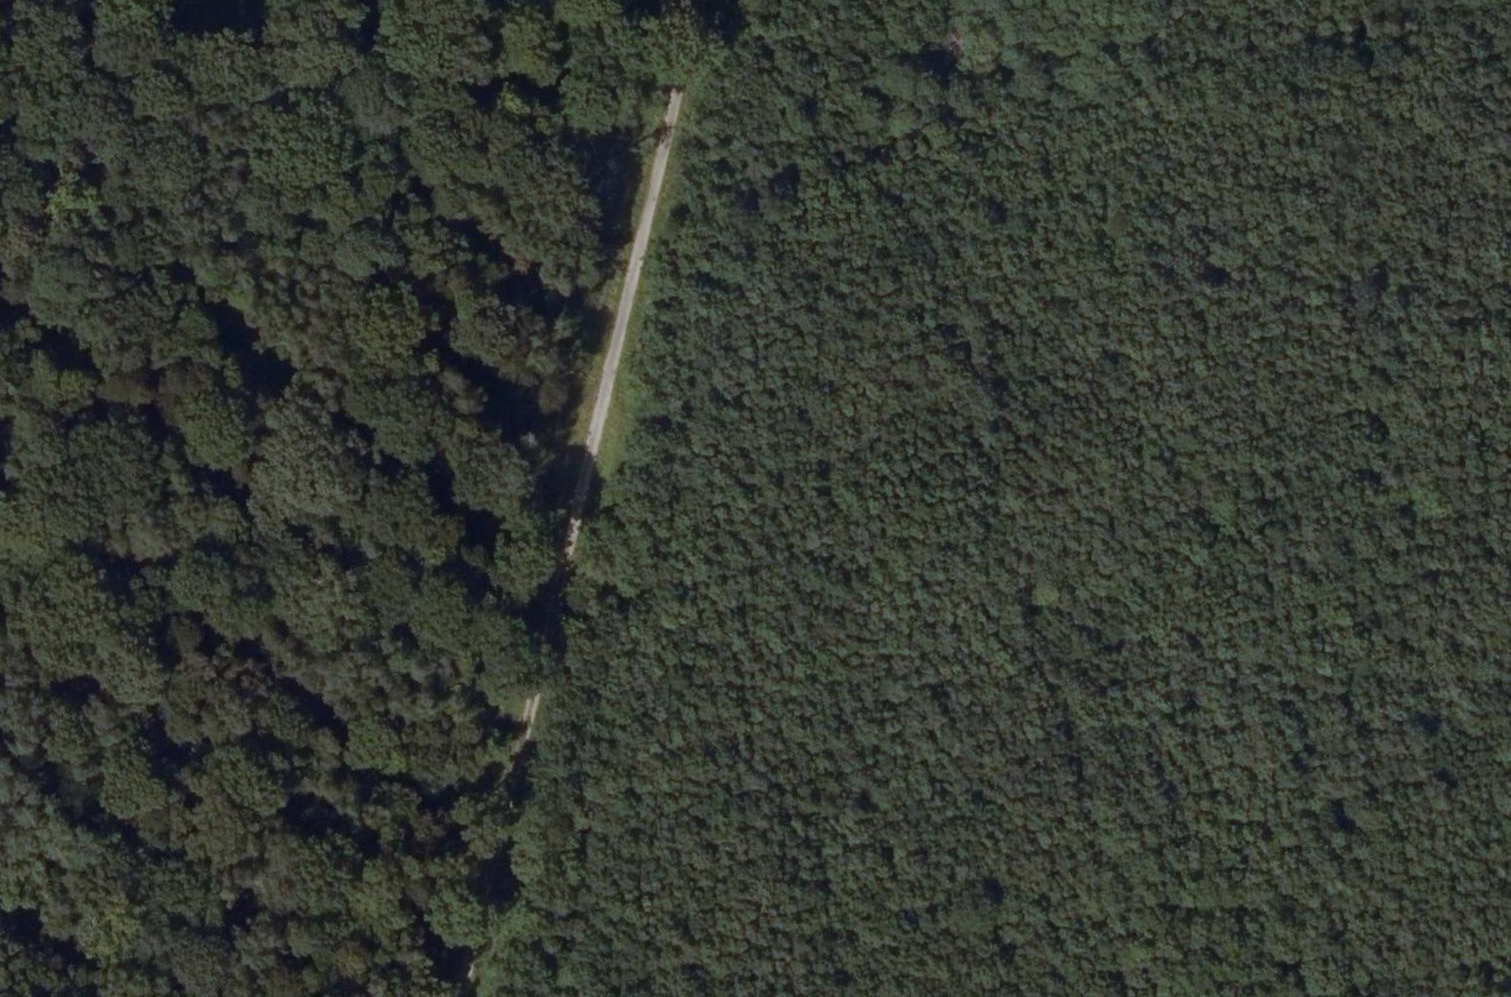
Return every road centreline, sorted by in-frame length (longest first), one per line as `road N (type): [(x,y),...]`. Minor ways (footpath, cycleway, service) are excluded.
road 1 (track): [(456,996),(699,0)]

